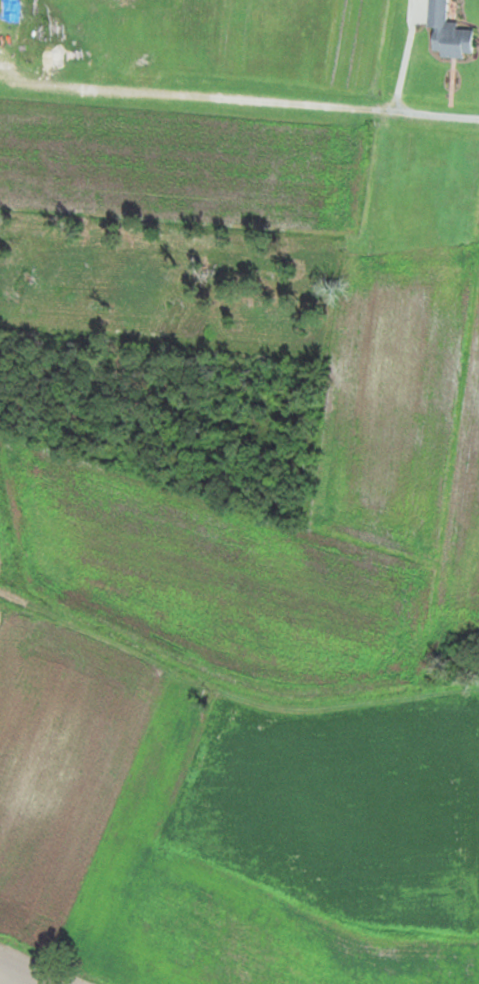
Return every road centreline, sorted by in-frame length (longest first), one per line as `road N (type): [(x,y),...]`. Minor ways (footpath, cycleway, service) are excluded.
road 1 (residential): [(0,556),(7,589),(230,695),(478,668)]

